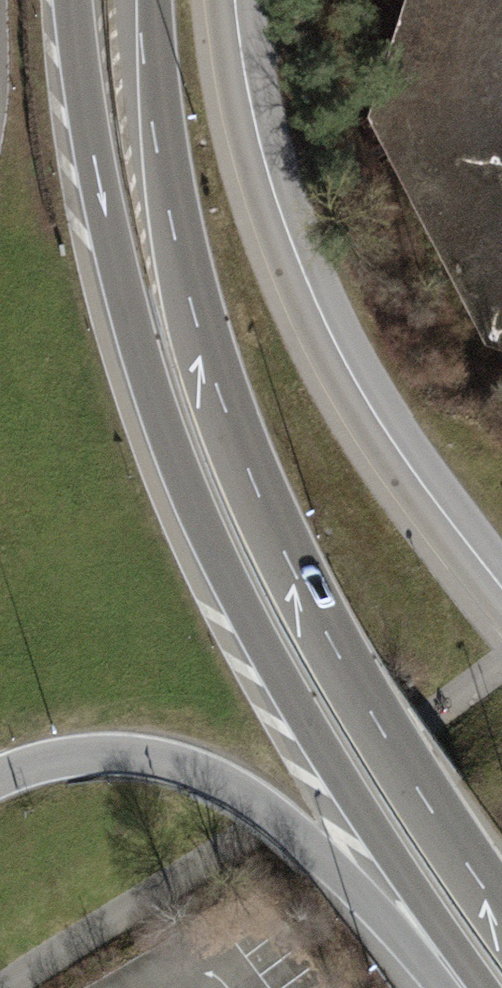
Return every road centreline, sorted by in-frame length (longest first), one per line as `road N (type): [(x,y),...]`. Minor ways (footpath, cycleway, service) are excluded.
road 1 (motorway): [(74,0),(116,268),(137,351),(205,530),(289,689),(483,987)]
road 2 (primary): [(501,917),(417,792),(299,589),(219,407),(184,249),(156,0)]
road 3 (residential): [(501,587),(392,444),(296,268),(235,74),(231,0)]
road 4 (motorway): [(0,778),(79,757),(119,755),(200,772),(243,792),(337,869),(447,987)]

